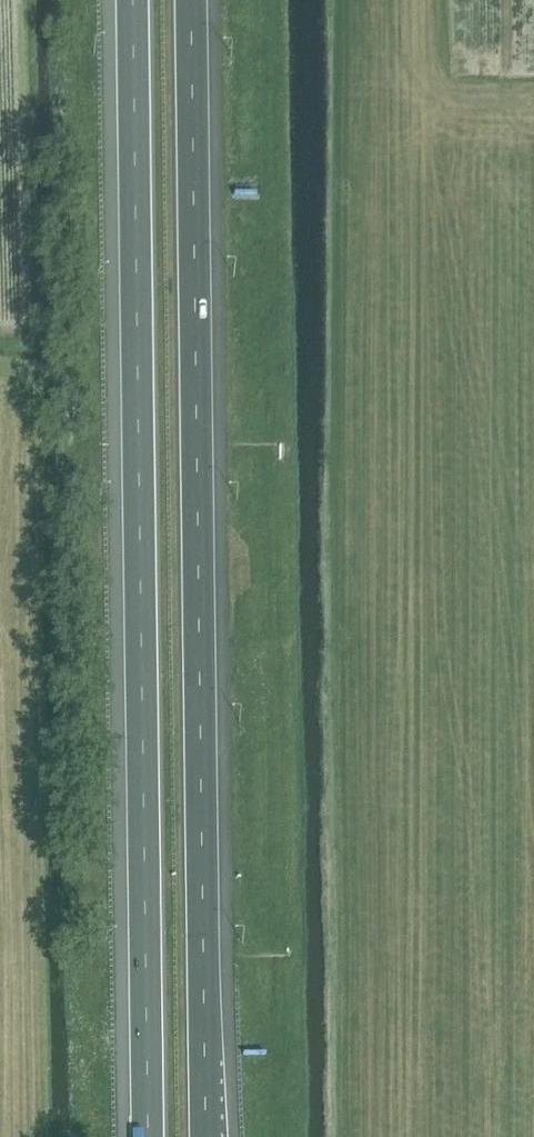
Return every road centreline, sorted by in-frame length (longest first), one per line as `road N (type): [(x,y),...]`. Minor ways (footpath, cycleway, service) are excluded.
road 1 (motorway): [(134,0),(150,1136)]
road 2 (motorway): [(206,1136),(192,0)]

